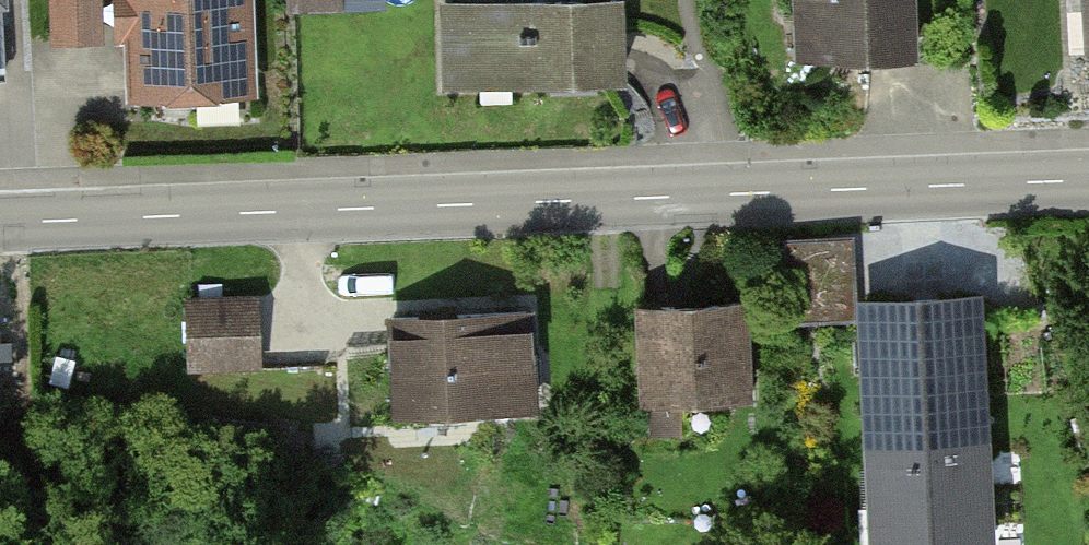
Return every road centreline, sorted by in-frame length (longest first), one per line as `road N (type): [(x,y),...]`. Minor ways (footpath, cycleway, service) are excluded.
road 1 (tertiary): [(1088,182),(0,224)]

